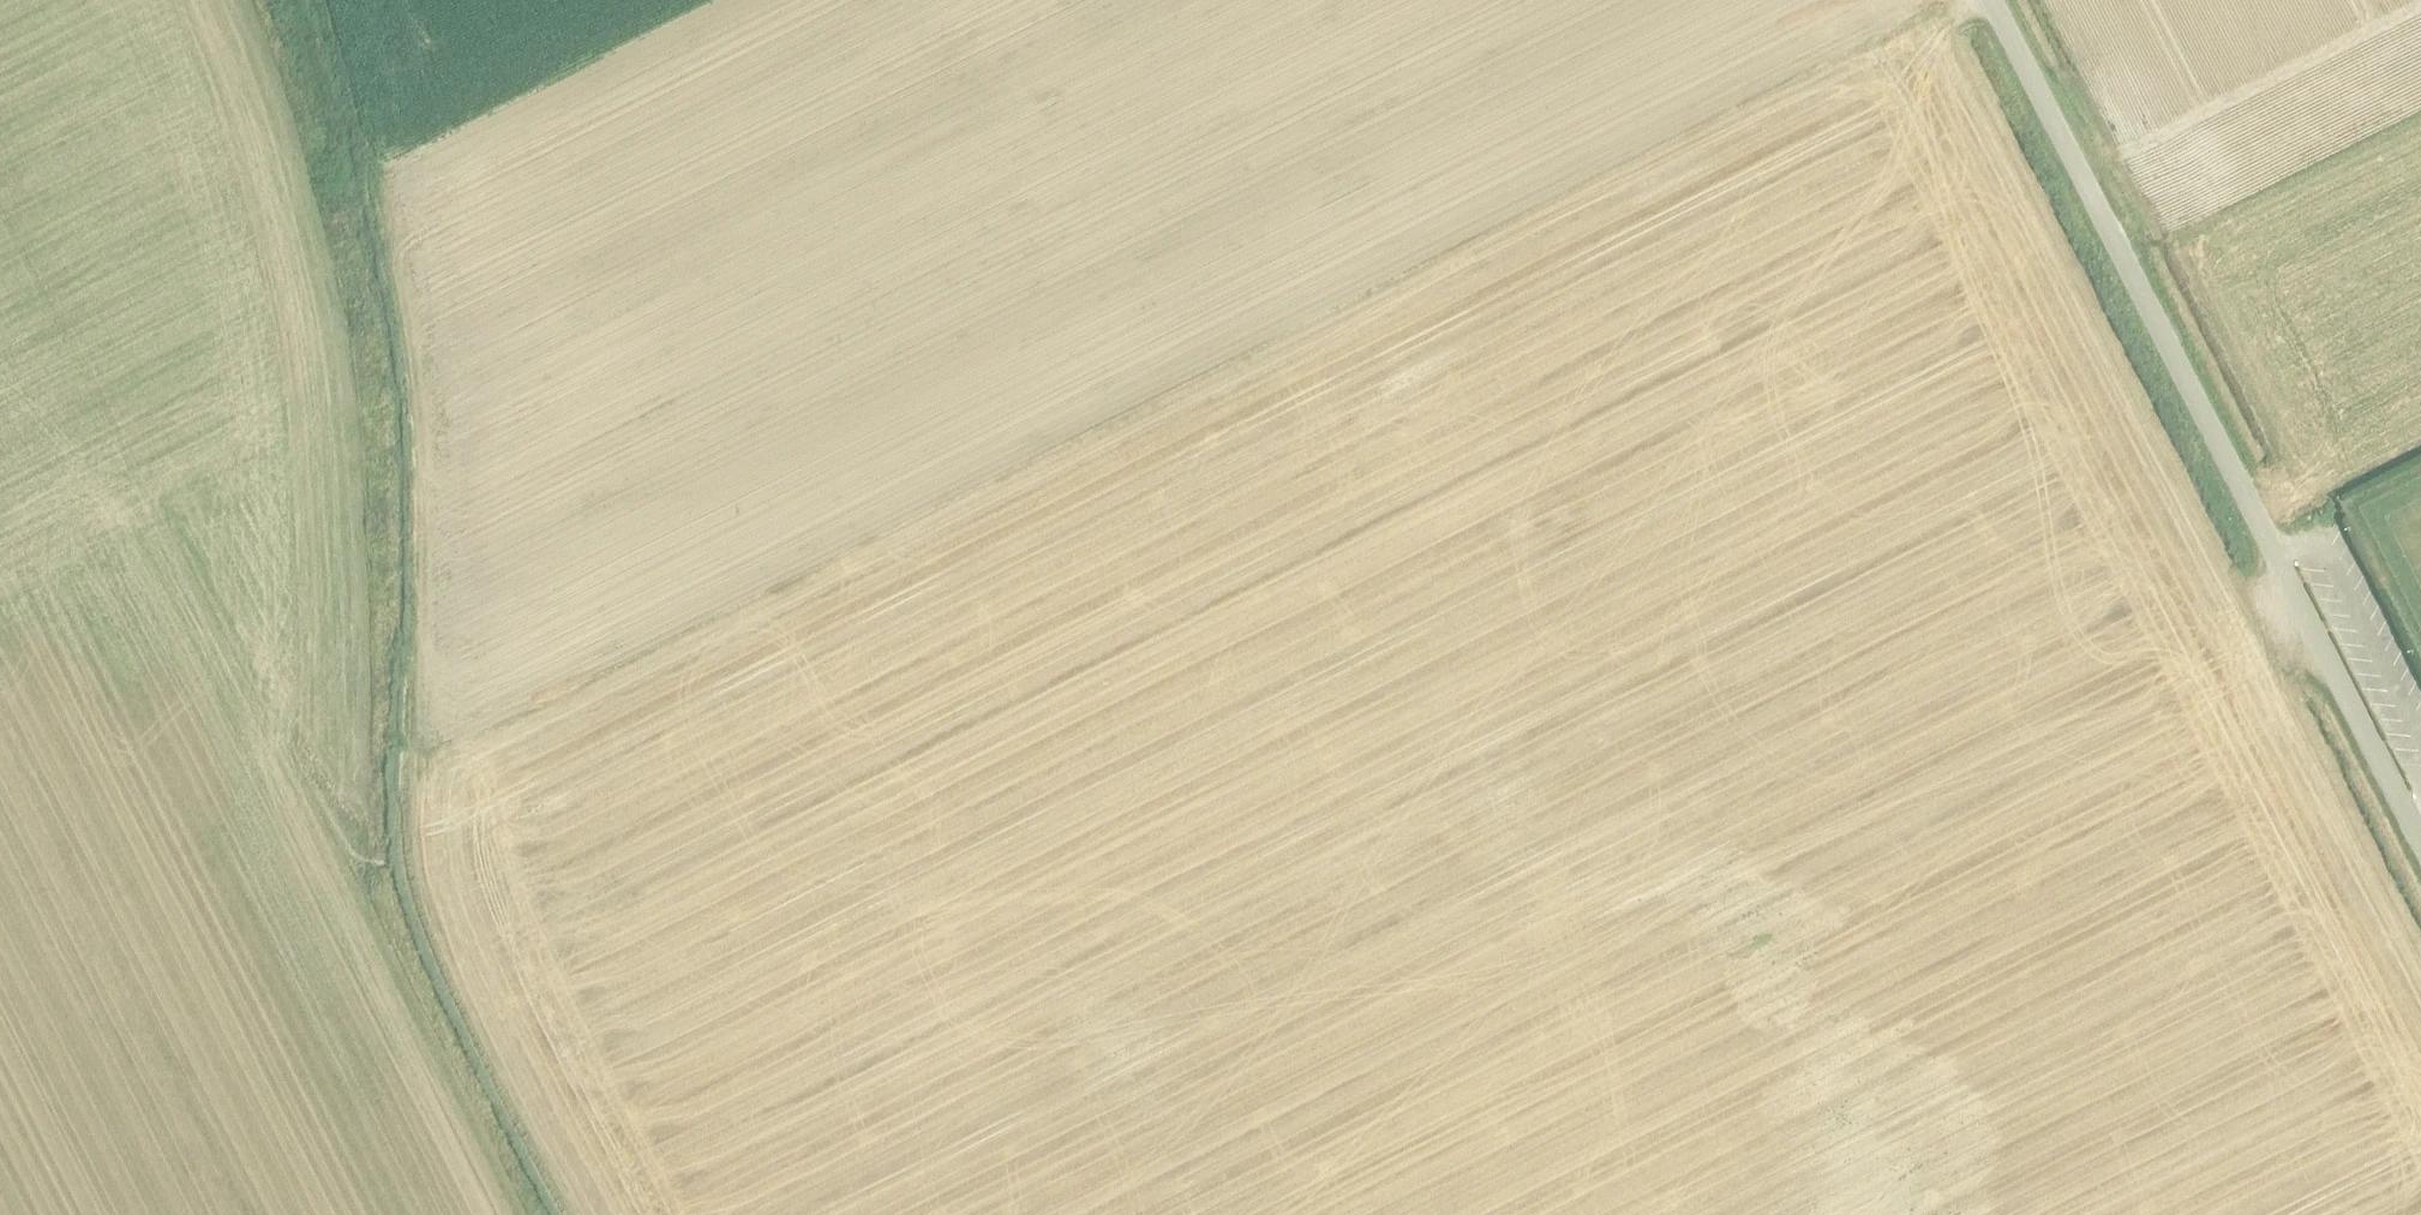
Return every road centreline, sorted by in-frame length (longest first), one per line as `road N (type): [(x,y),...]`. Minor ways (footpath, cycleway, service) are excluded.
road 1 (unclassified): [(2420,837),(1994,0)]

